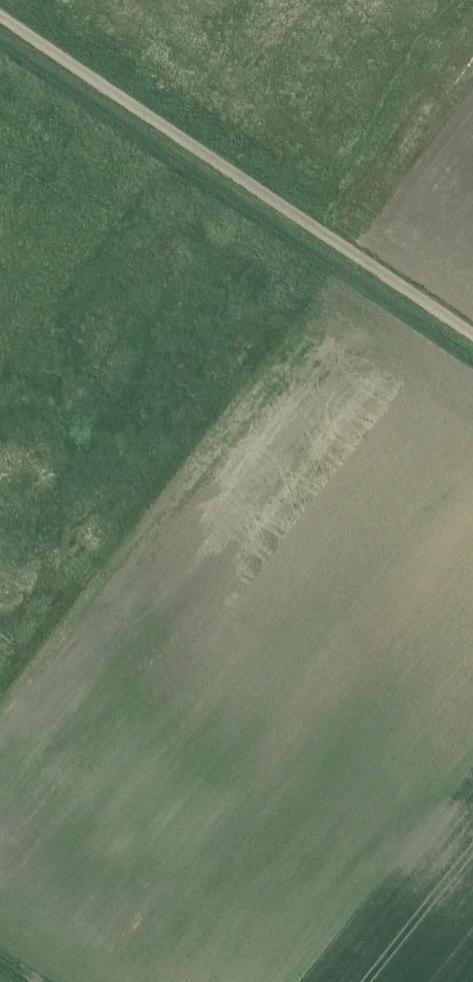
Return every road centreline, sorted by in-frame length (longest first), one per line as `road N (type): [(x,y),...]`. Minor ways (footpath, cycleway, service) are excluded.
road 1 (track): [(472,342),(0,21)]

